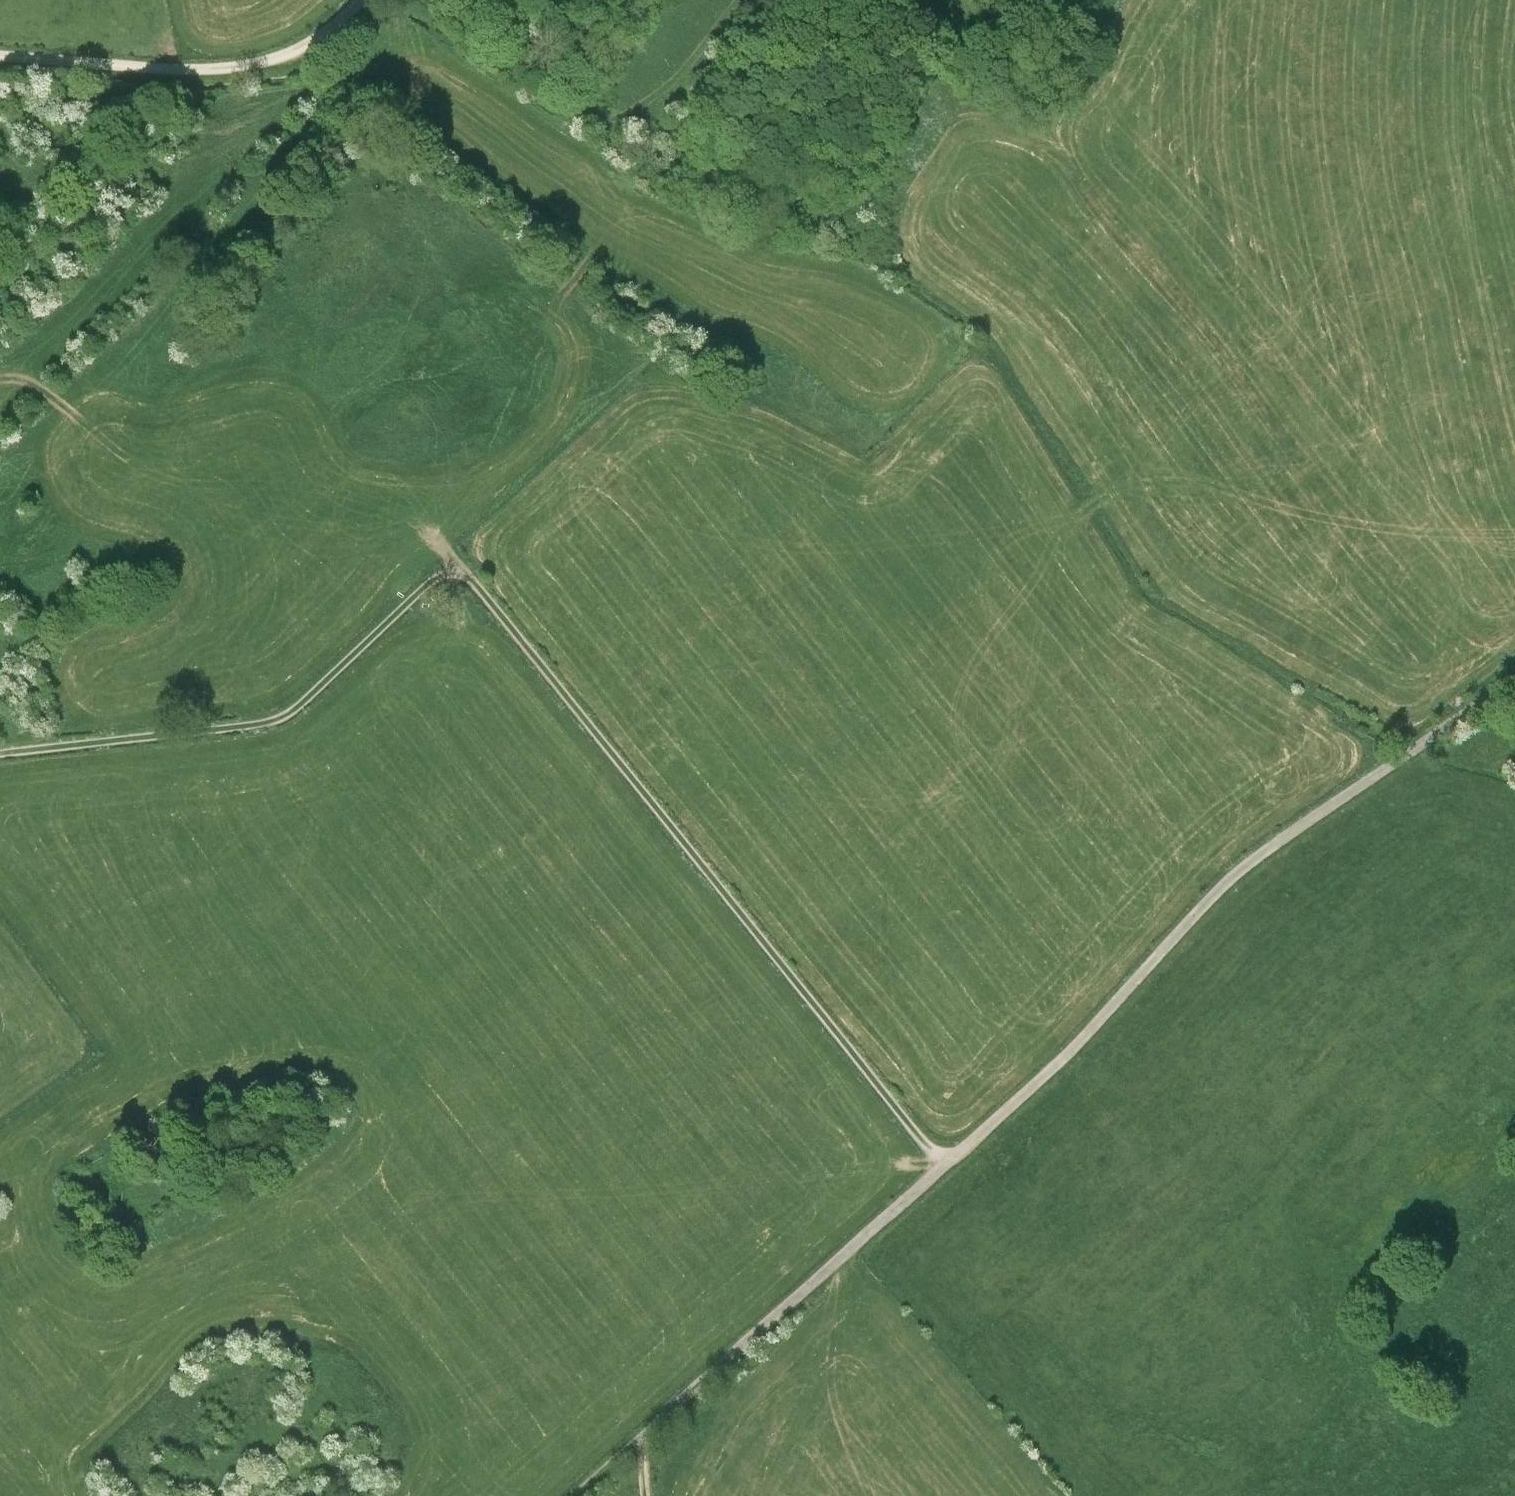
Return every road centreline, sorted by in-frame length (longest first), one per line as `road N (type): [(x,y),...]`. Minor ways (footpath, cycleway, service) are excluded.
road 1 (track): [(0,752),(282,718),(458,563),(951,1168)]
road 2 (track): [(0,55),(180,67),(258,61),(301,47),(363,0)]
road 3 (track): [(625,122),(585,109),(427,0)]

